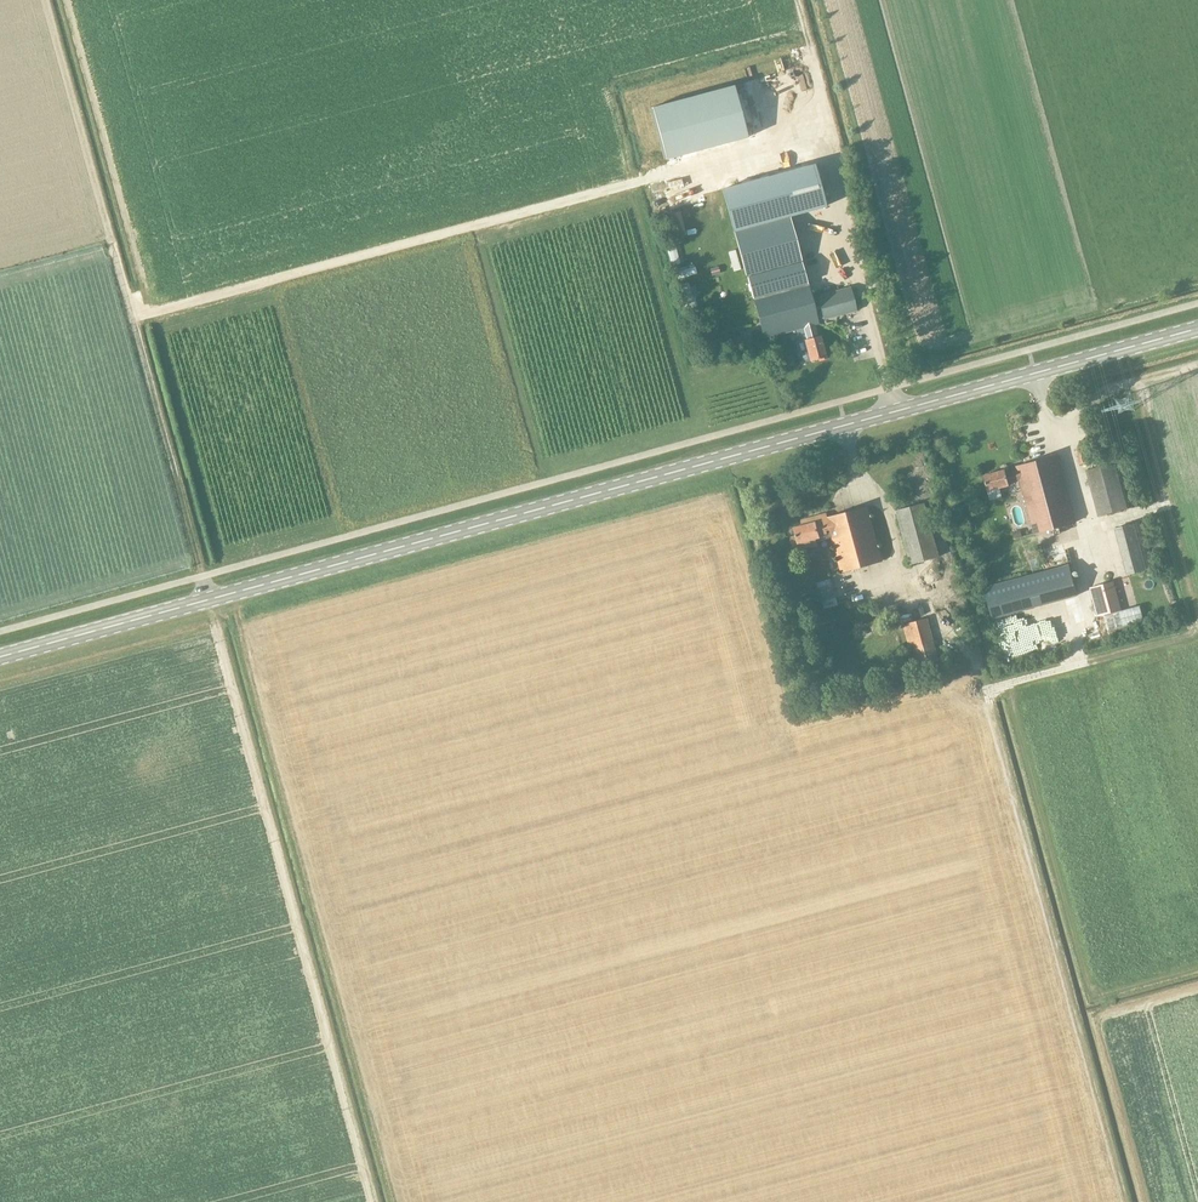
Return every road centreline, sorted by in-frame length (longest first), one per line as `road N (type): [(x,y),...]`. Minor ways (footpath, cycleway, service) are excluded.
road 1 (primary): [(0,657),(1197,329)]
road 2 (track): [(1004,685),(986,690),(1125,1201)]
road 3 (track): [(1004,685),(1089,999),(1107,994),(1112,1011),(1197,987)]
road 4 (track): [(1046,421),(1137,382),(1197,627)]
road 5 (track): [(1197,632),(1004,685)]

